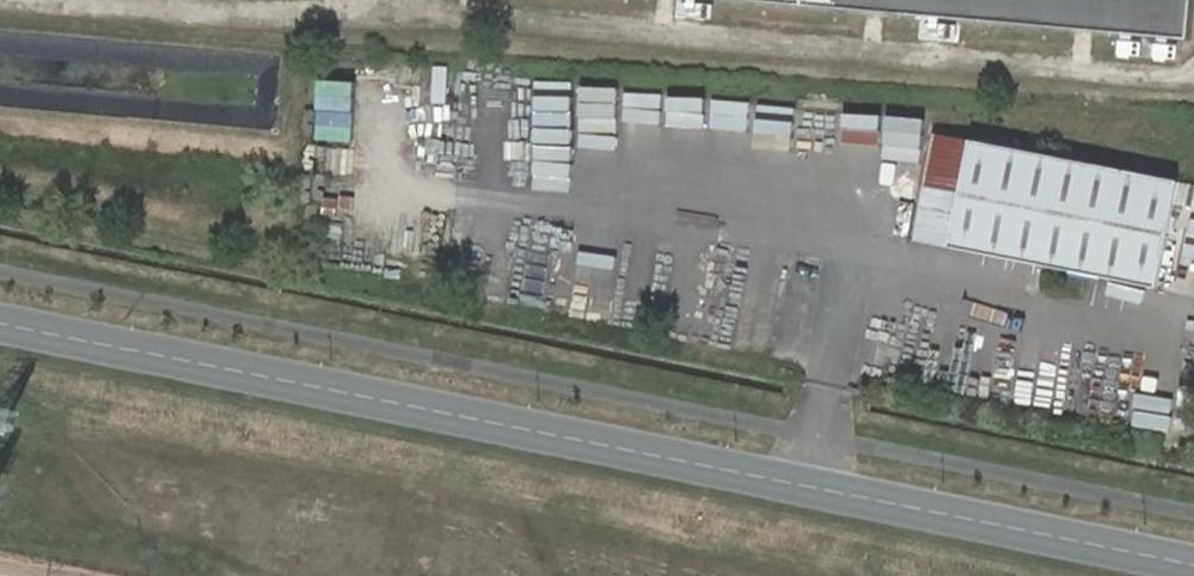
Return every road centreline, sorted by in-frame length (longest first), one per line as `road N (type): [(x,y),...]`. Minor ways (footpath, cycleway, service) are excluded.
road 1 (tertiary): [(0,324),(1193,569)]
road 2 (track): [(14,0),(311,19),(407,10),(1193,72)]

